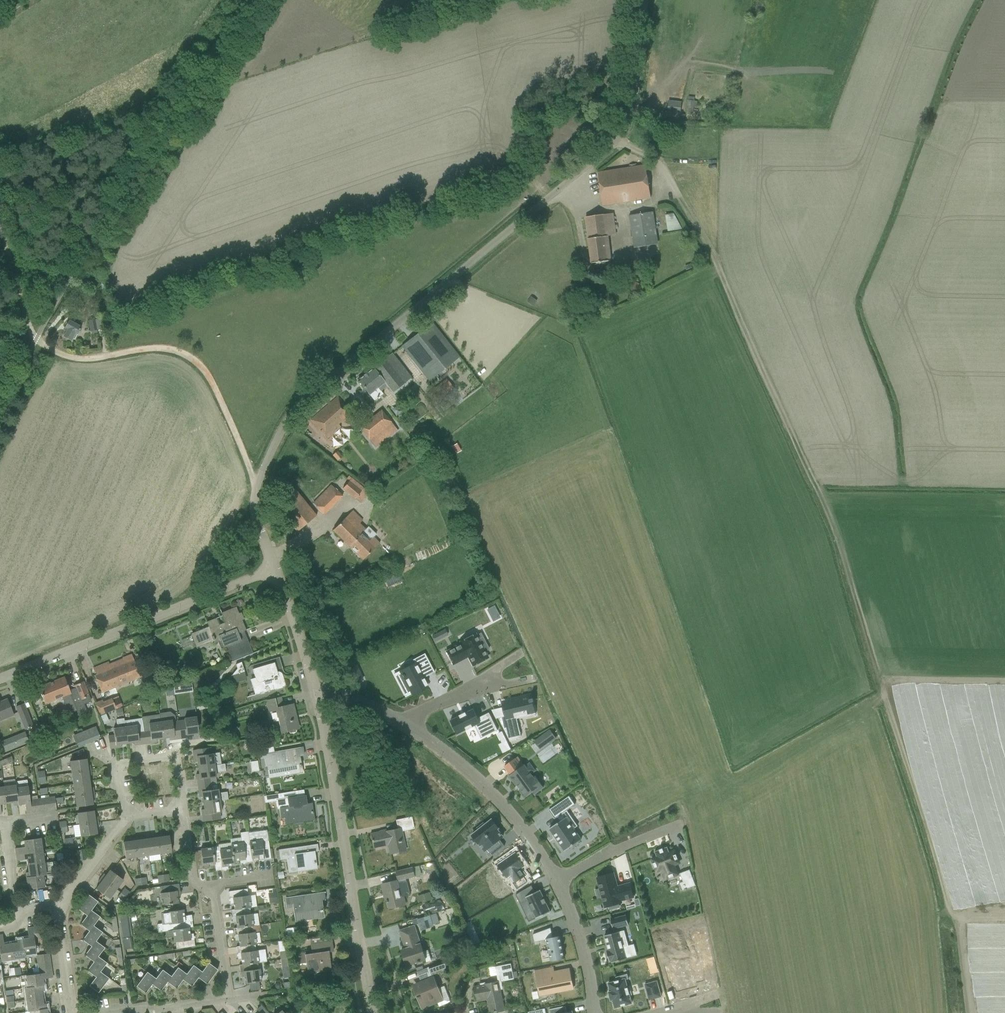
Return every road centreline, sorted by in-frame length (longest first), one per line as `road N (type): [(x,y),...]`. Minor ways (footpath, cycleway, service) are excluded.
road 1 (unclassified): [(274,568),(254,499),(291,415),(616,139),(634,99),(645,0)]
road 2 (track): [(815,487),(675,190),(656,162),(615,140)]
road 3 (residential): [(313,685),(374,1012)]
road 4 (track): [(258,481),(208,377),(184,354),(155,349),(84,359),(35,339)]
road 5 (residential): [(0,678),(274,568)]
road 6 (residential): [(402,721),(496,796),(556,879)]
road 7 (residential): [(556,879),(585,951),(595,1012)]
road 8 (residential): [(556,879),(680,824)]
road 9 (residential): [(274,568),(313,685)]

